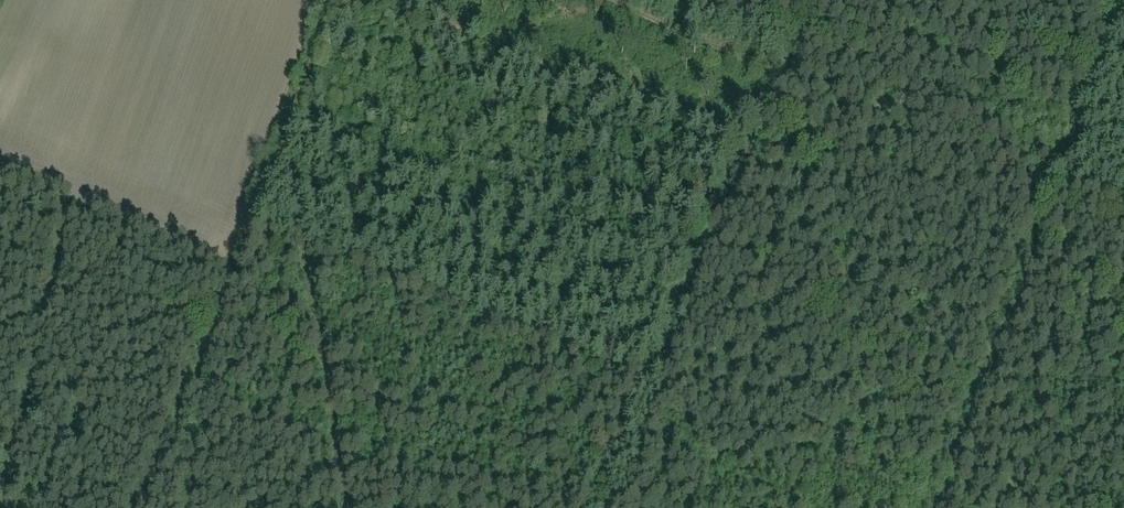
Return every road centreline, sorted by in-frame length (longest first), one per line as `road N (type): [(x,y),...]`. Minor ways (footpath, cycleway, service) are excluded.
road 1 (track): [(0,507),(78,200),(231,268),(334,0)]
road 2 (track): [(582,0),(727,52),(769,106),(1050,189),(1122,0)]
road 3 (track): [(1050,189),(936,507)]
road 4 (track): [(218,263),(130,507)]

